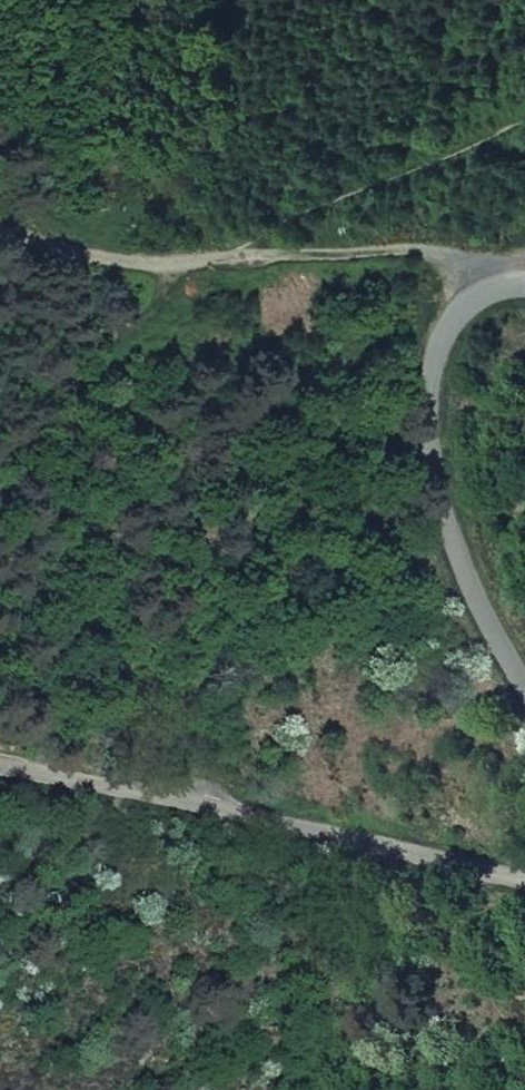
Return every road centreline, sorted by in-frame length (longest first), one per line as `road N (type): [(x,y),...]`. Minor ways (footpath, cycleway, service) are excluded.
road 1 (unclassified): [(0,768),(524,880)]
road 2 (unclassified): [(524,684),(472,596),(436,487),(424,414),(446,329),(486,291),(524,290)]
road 3 (track): [(171,260),(524,129)]

